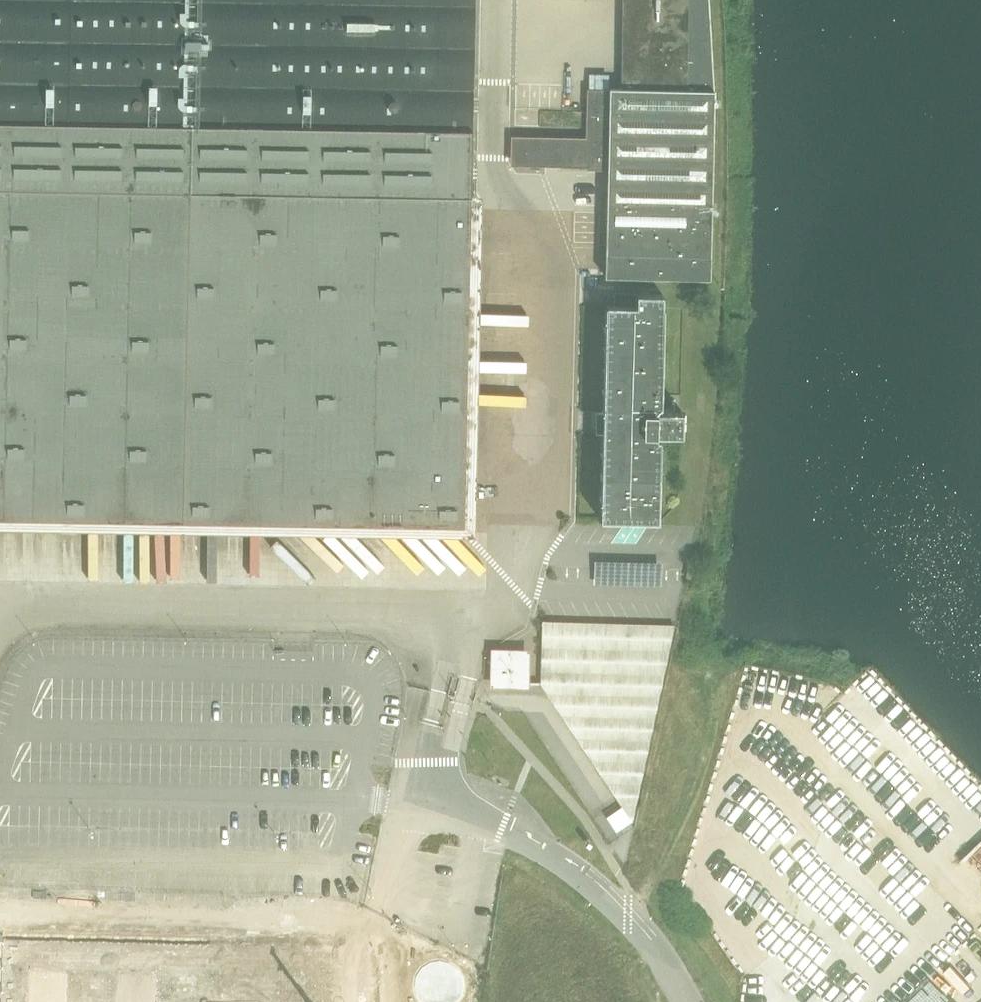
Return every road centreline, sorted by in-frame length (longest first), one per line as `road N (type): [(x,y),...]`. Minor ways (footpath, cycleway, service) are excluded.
road 1 (unclassified): [(677,1001),(621,917),(502,830),(408,795)]

